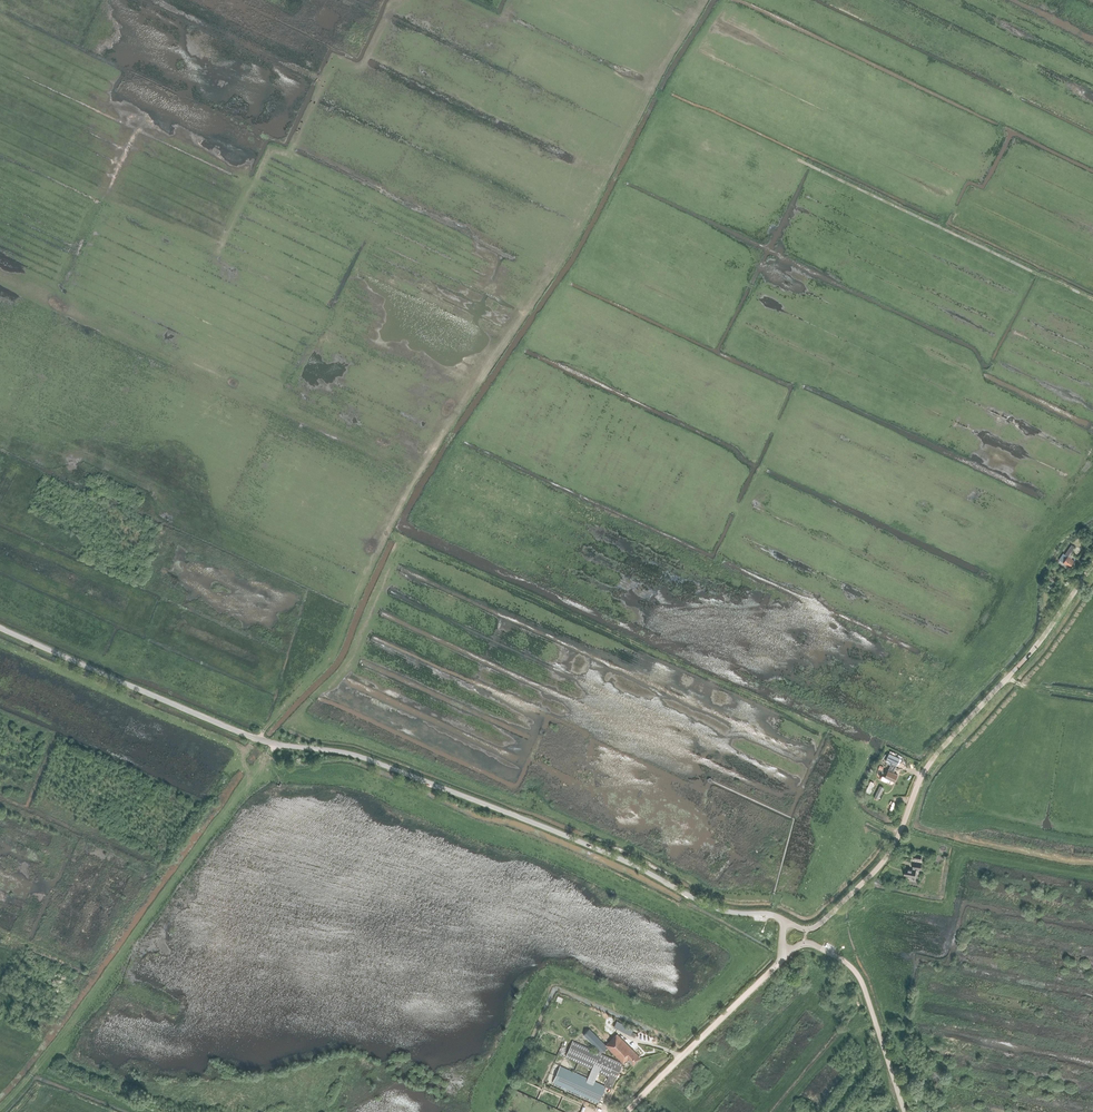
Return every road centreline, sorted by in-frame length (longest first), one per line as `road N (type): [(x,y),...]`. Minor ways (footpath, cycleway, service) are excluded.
road 1 (unclassified): [(787,921),(711,906),(617,857),(358,756),(248,736),(0,627)]
road 2 (tertiary): [(787,921),(815,928),(880,865),(935,755),(1029,655),(1092,564)]
road 3 (tertiary): [(627,1111),(789,953)]
road 4 (unclassified): [(904,1111),(855,971),(810,942),(789,953)]

